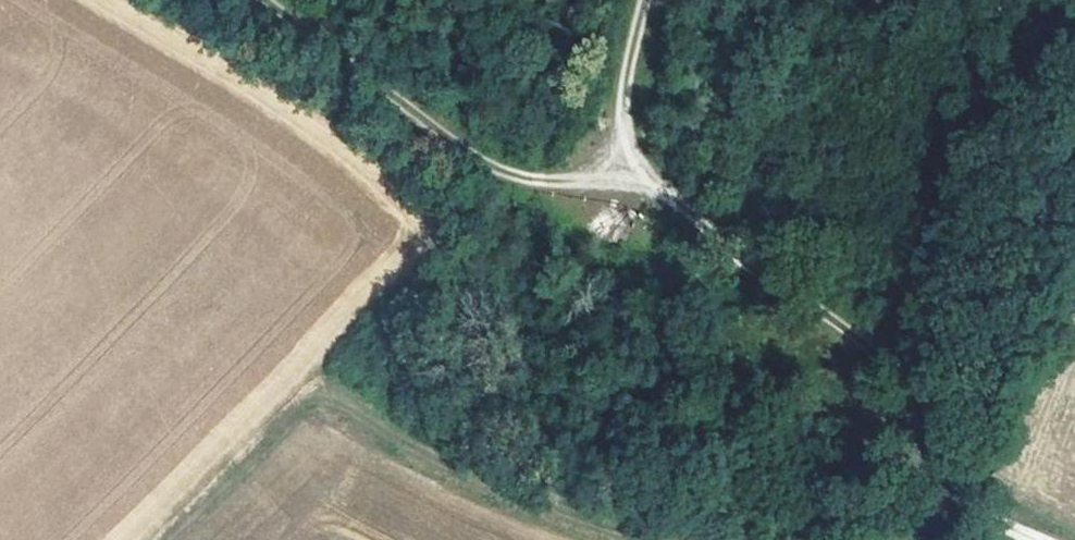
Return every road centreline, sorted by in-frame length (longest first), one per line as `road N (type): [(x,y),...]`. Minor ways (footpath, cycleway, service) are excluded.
road 1 (track): [(1029,539),(972,518),(919,384),(669,194),(507,174),(266,0)]
road 2 (track): [(666,539),(343,400),(194,539)]
road 3 (track): [(615,183),(643,0)]

